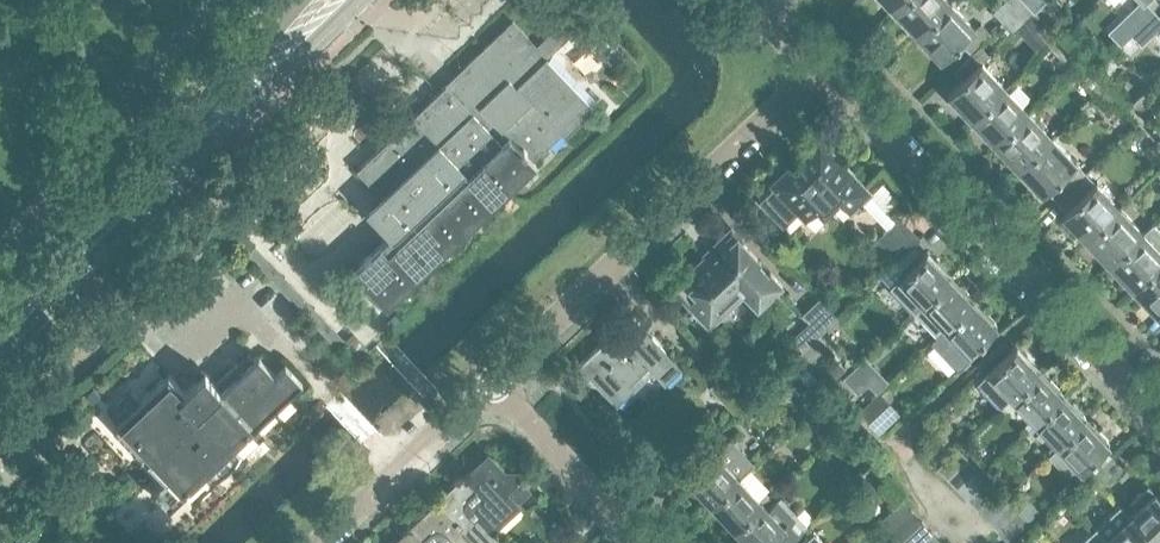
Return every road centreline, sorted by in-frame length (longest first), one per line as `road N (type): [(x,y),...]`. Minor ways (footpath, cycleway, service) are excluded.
road 1 (residential): [(1159,419),(821,68)]
road 2 (residential): [(492,380),(821,68)]
road 3 (tertiary): [(0,348),(250,79)]
road 4 (residential): [(323,542),(492,380)]
road 5 (residential): [(644,542),(492,380)]
road 6 (tertiary): [(250,79),(359,0)]

